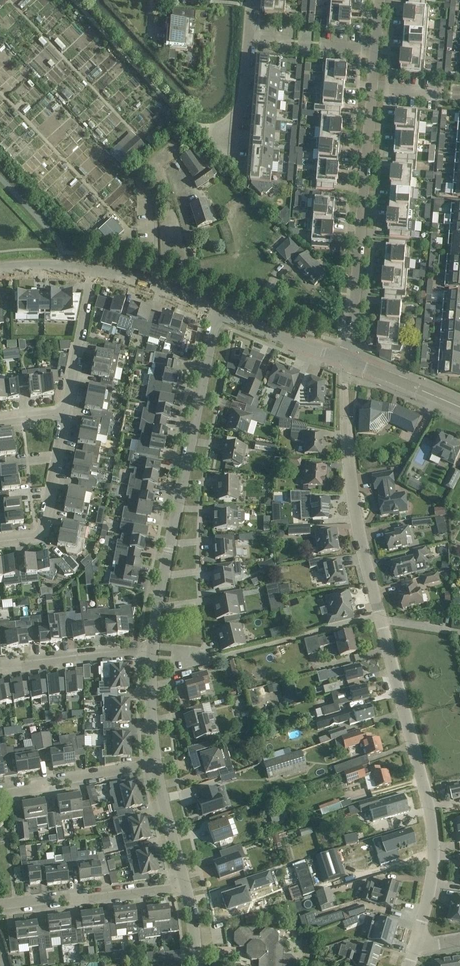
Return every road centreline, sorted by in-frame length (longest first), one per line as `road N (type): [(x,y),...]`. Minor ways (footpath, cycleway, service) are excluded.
road 1 (residential): [(416,941),(432,872),(432,824),(358,530),(346,421)]
road 2 (residential): [(152,655),(217,312)]
road 3 (residential): [(346,360),(373,88)]
road 4 (residential): [(0,906),(186,886)]
road 5 (residential): [(0,541),(39,535),(64,412)]
road 6 (residential): [(0,794),(156,766)]
road 7 (residential): [(0,666),(152,655)]
road 8 (residential): [(64,412),(93,268)]
road 9 (unclassified): [(346,360),(217,312)]
road 10 (unclassified): [(217,312),(93,268)]
road 11 (residential): [(186,886),(156,766)]
road 12 (unclassified): [(459,408),(346,360)]

